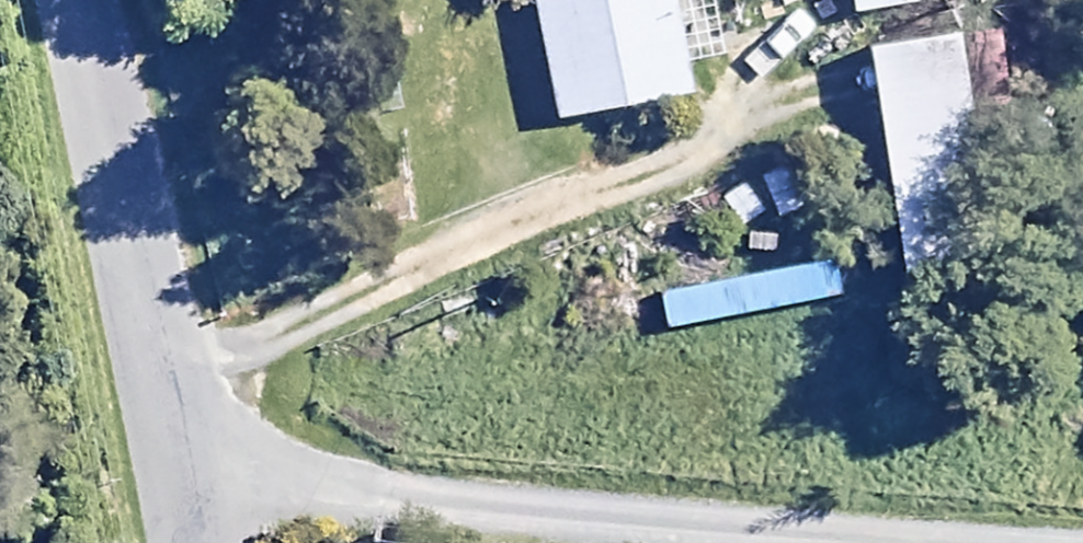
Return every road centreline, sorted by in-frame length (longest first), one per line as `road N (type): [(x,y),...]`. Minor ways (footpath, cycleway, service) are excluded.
road 1 (residential): [(187,482),(996,542)]
road 2 (unclassified): [(82,0),(187,482)]

